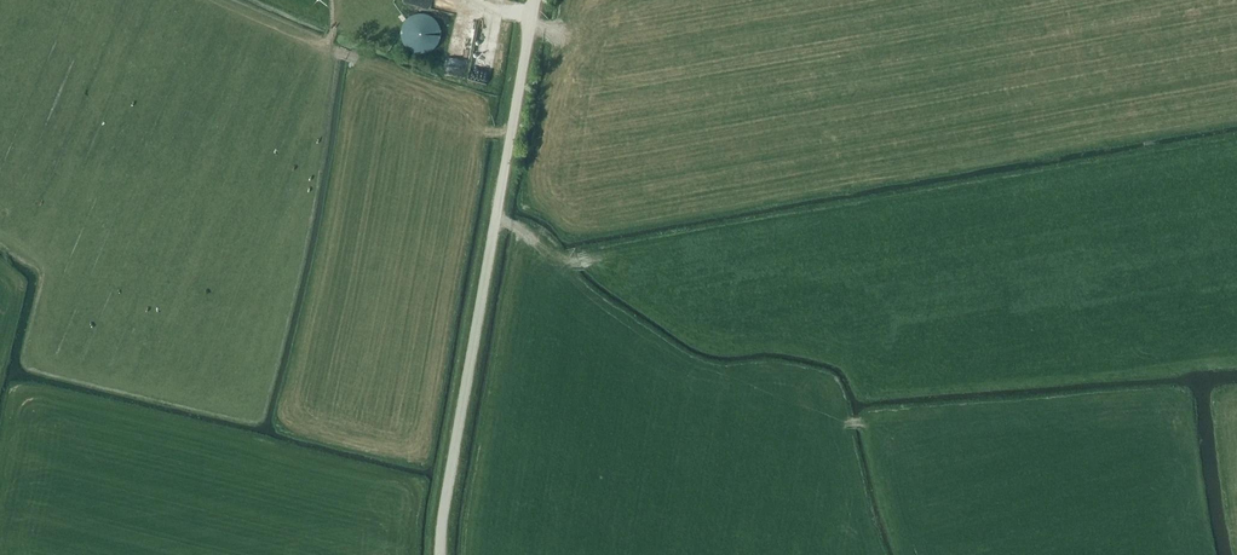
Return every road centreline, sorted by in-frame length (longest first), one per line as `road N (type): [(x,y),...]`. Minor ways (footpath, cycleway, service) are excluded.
road 1 (unclassified): [(441,554),(534,0)]

